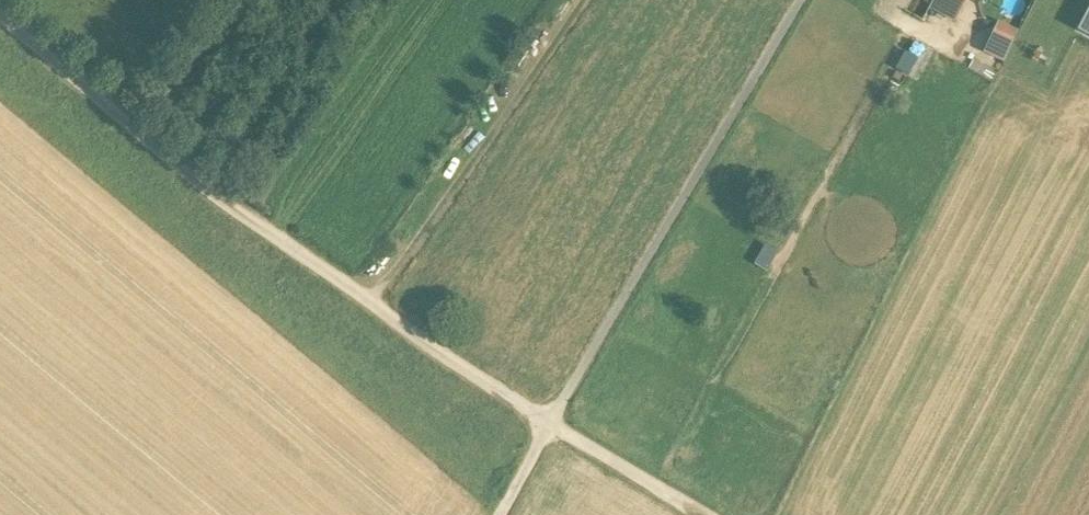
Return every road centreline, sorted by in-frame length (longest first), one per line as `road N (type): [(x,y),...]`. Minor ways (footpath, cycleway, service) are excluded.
road 1 (track): [(699,514),(401,334),(211,201),(0,22)]
road 2 (track): [(803,0),(506,514)]

